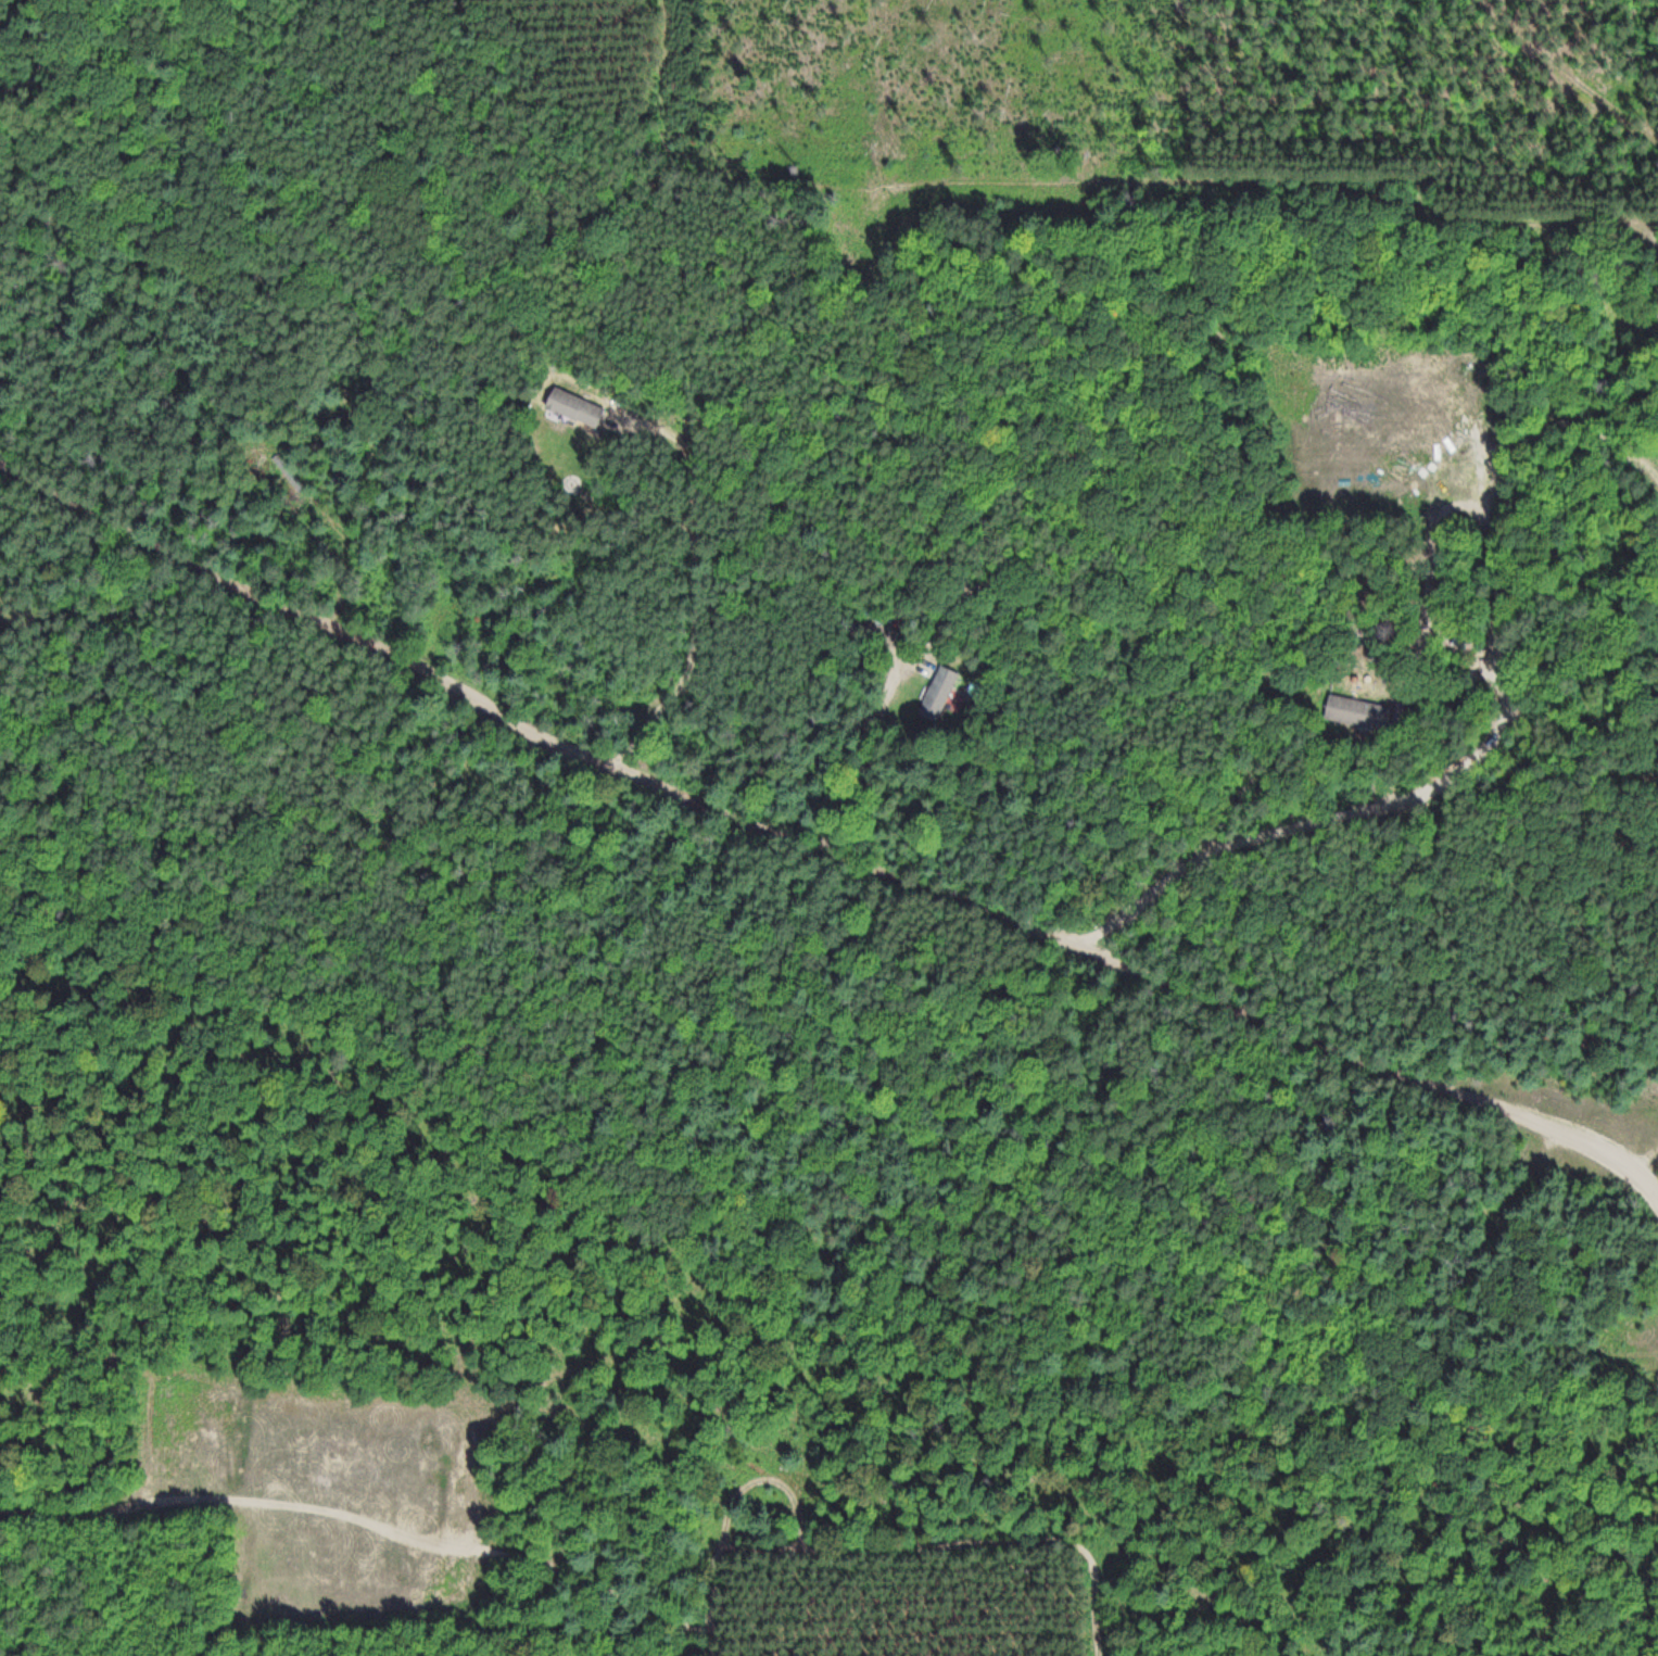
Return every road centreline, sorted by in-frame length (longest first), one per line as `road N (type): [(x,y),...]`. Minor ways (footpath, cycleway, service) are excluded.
road 1 (track): [(1657,1195),(1637,1170),(1511,1112),(1358,1062),(979,909),(789,844),(584,755),(0,461)]

